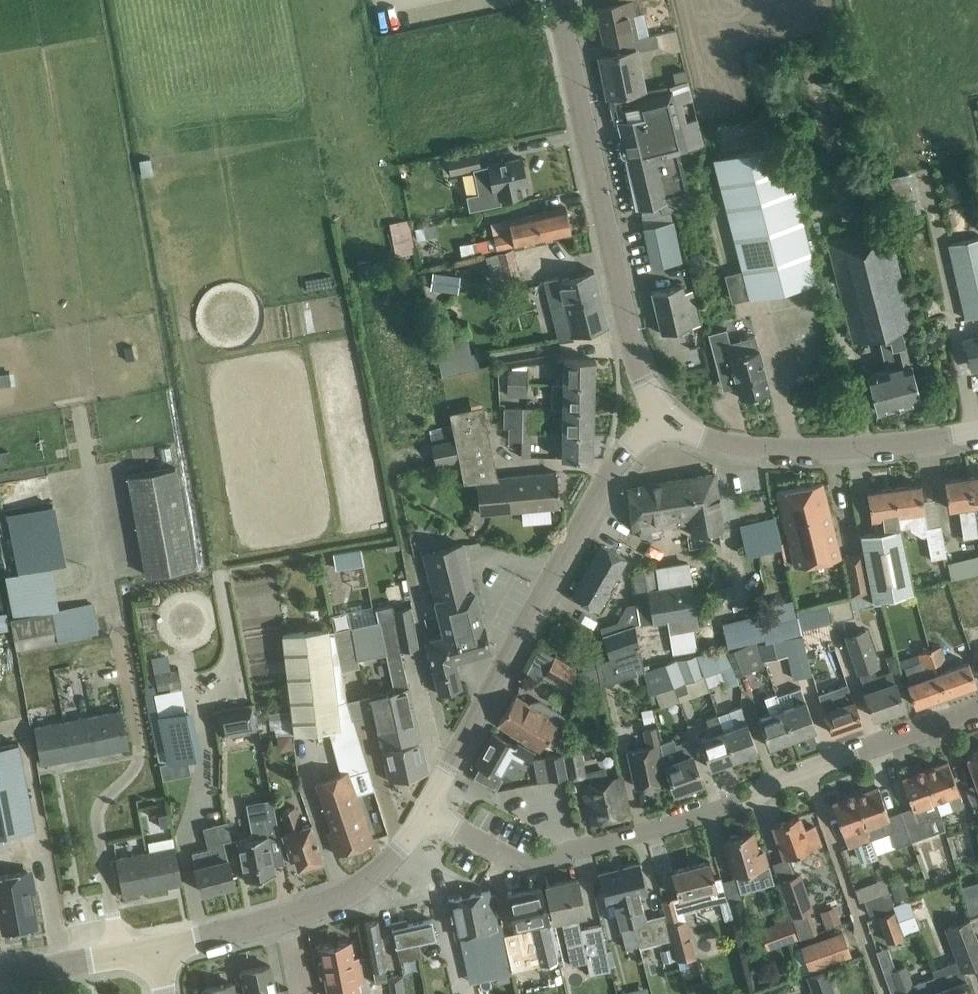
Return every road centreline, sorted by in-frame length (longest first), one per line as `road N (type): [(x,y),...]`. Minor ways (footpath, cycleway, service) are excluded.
road 1 (residential): [(426,811),(522,864),(749,799),(771,781),(977,708)]
road 2 (secondary): [(426,811),(600,490),(659,421)]
road 3 (tertiary): [(659,421),(620,295),(558,0)]
road 4 (secondary): [(659,421),(746,448),(907,443),(977,431)]
road 5 (secondary): [(158,948),(293,916),(344,894),(395,852),(426,811)]
road 6 (secondary): [(0,973),(158,948)]

